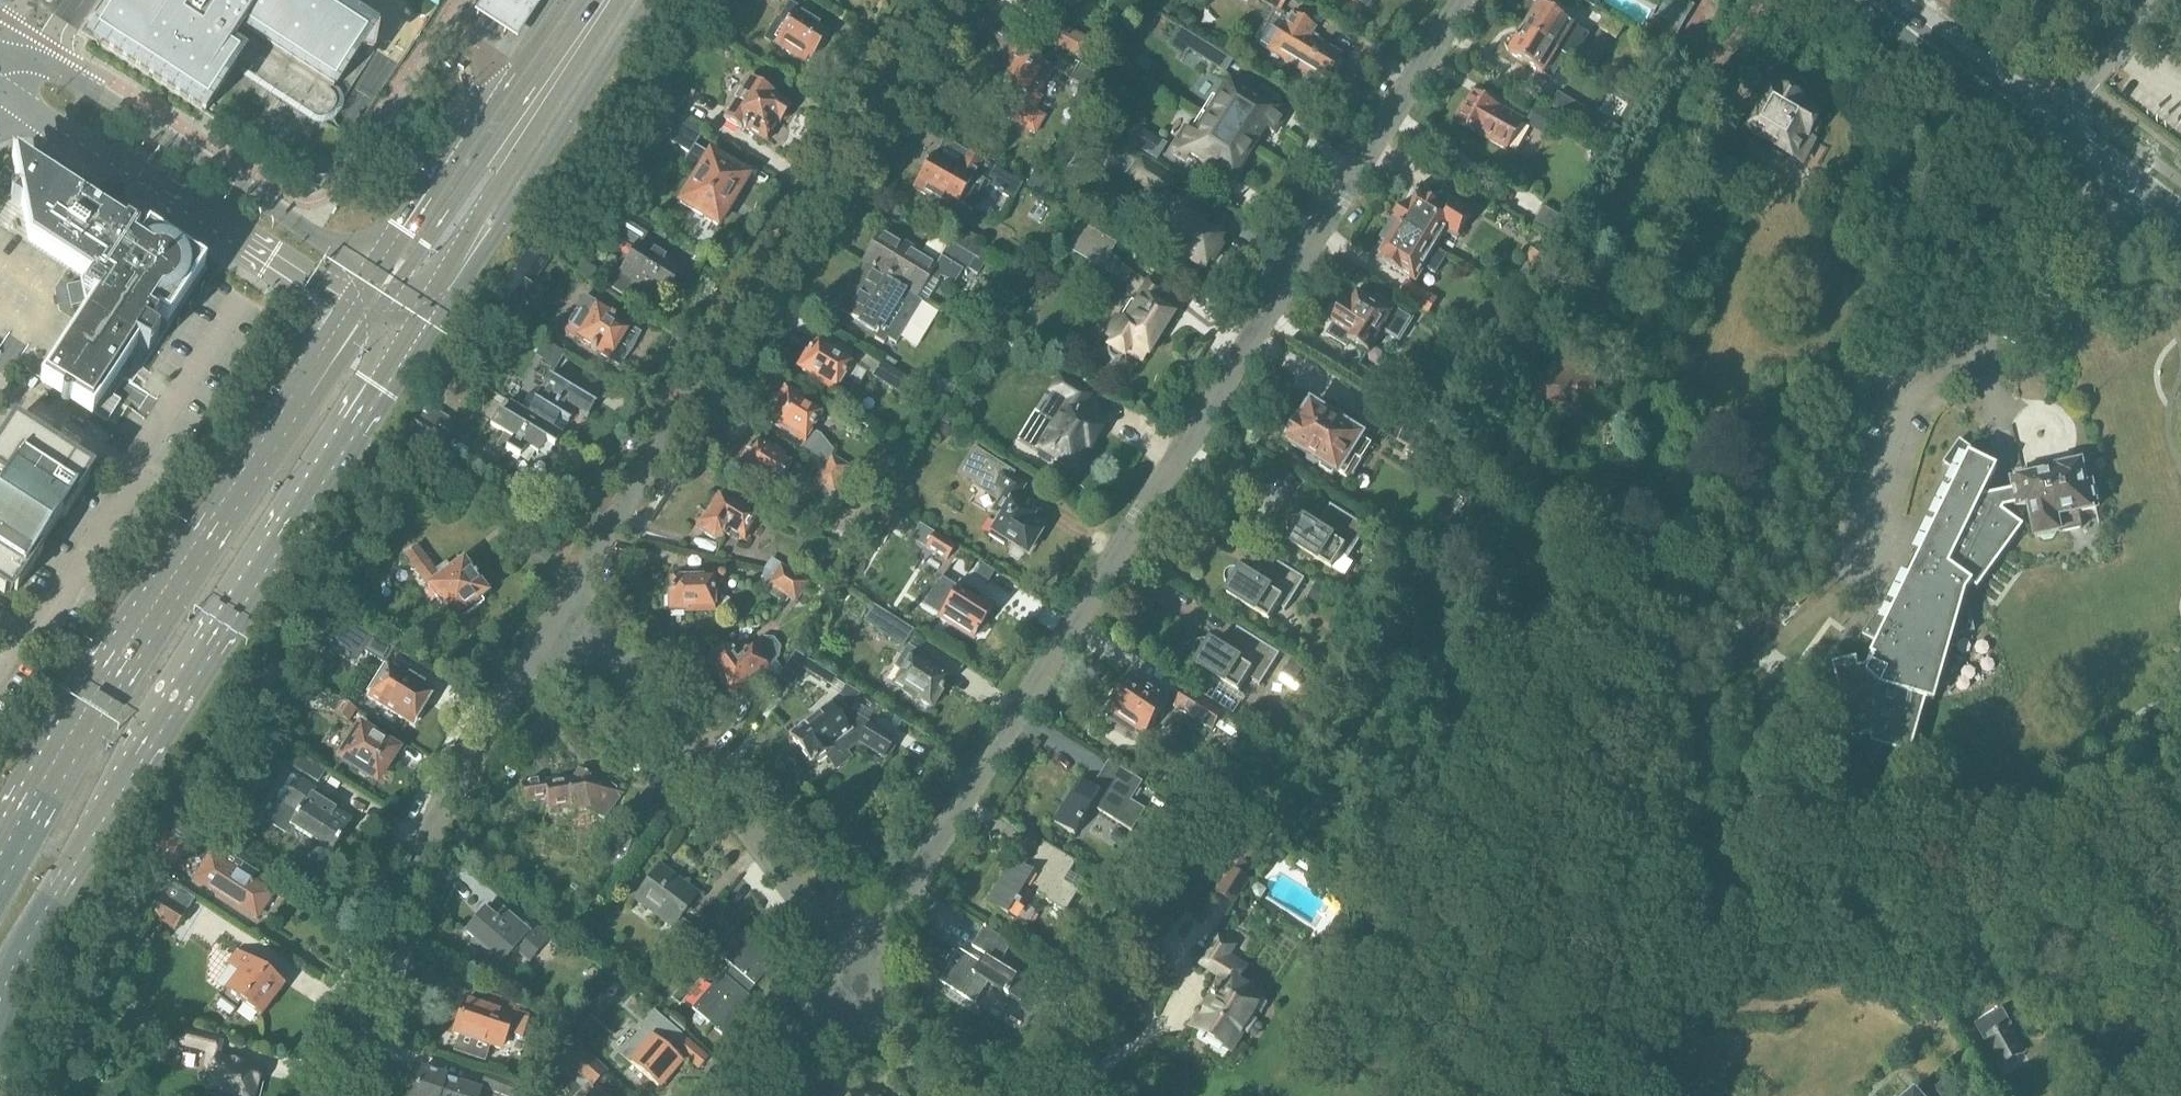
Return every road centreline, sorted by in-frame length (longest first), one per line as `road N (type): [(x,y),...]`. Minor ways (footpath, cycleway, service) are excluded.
road 1 (residential): [(862,972),(1463,0)]
road 2 (primary): [(0,1004),(104,810),(413,326)]
road 3 (residential): [(569,603),(928,0)]
road 4 (primary): [(359,317),(117,677),(0,873)]
road 5 (residential): [(335,1095),(358,1016),(452,794),(569,603)]
road 6 (unclassified): [(862,972),(569,603)]
road 7 (unclassified): [(10,98),(359,317)]
road 8 (unclassified): [(379,273),(37,55)]
road 9 (primary): [(2180,229),(1872,0)]
road 10 (primary): [(445,279),(502,226),(651,0)]
road 11 (primary): [(563,0),(379,273)]
road 12 (primary): [(512,136),(482,162),(390,290)]
road 13 (primary): [(512,136),(605,0)]
road 14 (primary): [(445,279),(503,176),(512,136)]
road 15 (unclassified): [(951,1095),(862,972)]
road 16 (residential): [(778,1095),(862,972)]

